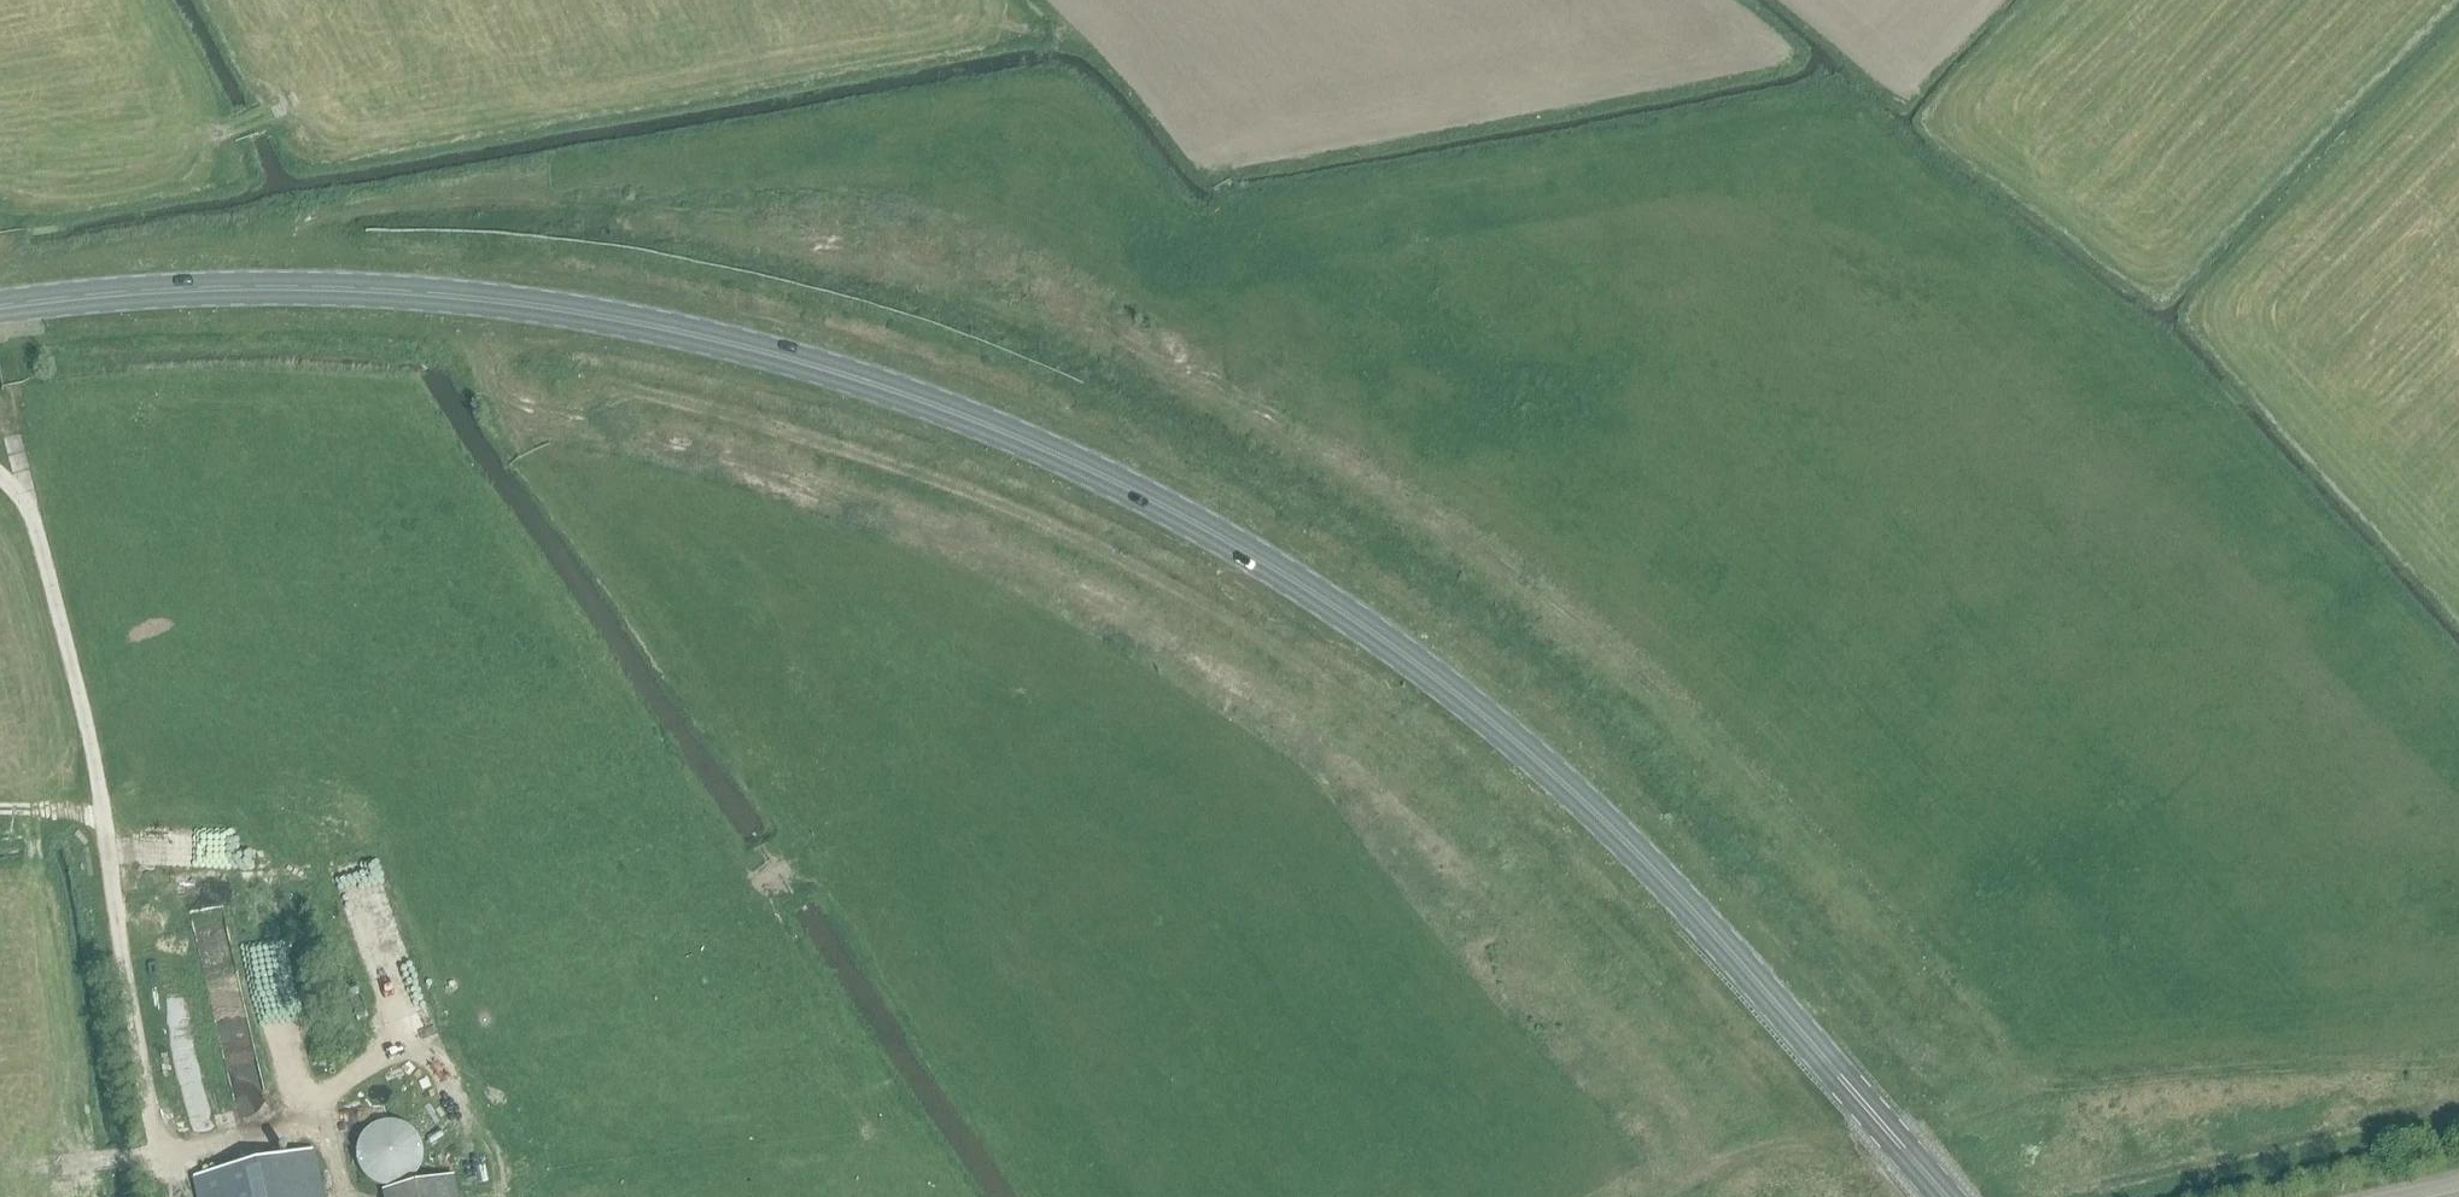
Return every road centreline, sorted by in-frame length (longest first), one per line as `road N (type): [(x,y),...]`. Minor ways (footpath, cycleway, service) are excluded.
road 1 (primary): [(1940,1196),(1701,918),(1503,735),(1317,597),(1052,453),(815,363),(581,309),(356,286),(238,285),(0,307)]

